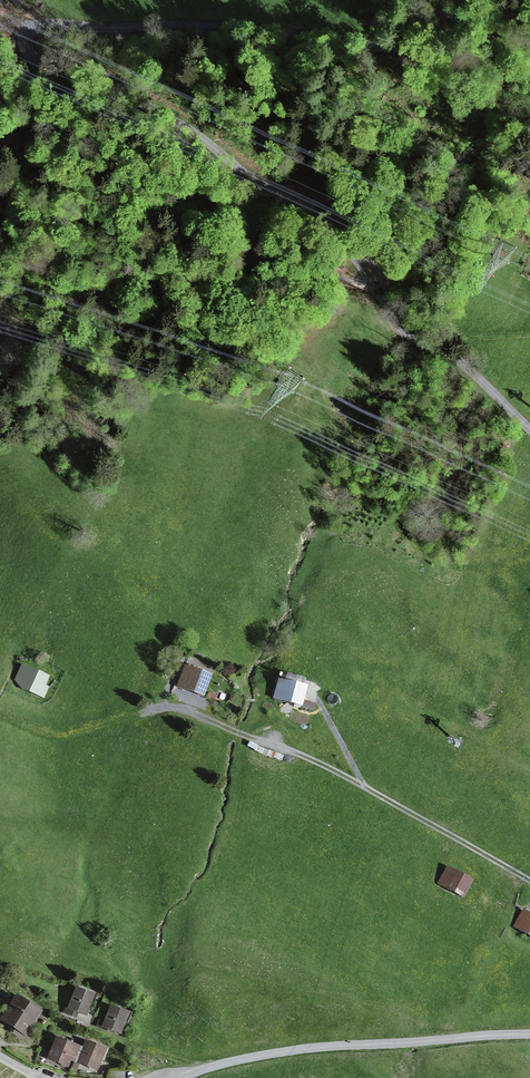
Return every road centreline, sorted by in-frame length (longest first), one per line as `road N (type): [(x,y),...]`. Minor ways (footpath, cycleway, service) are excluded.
road 1 (unclassified): [(529,52),(474,34),(398,45),(248,24),(76,17),(35,25),(26,31),(25,47),(39,63),(93,76),(170,116),(262,187),(302,201),(351,248),(411,338),(469,368),(529,428)]
road 2 (track): [(529,880),(320,763),(181,708),(51,735),(0,715)]
road 3 (track): [(375,280),(305,289),(274,278),(180,288),(155,271),(121,268),(37,279),(0,295)]
road 4 (unclassified): [(529,1034),(319,1047),(186,1077)]

